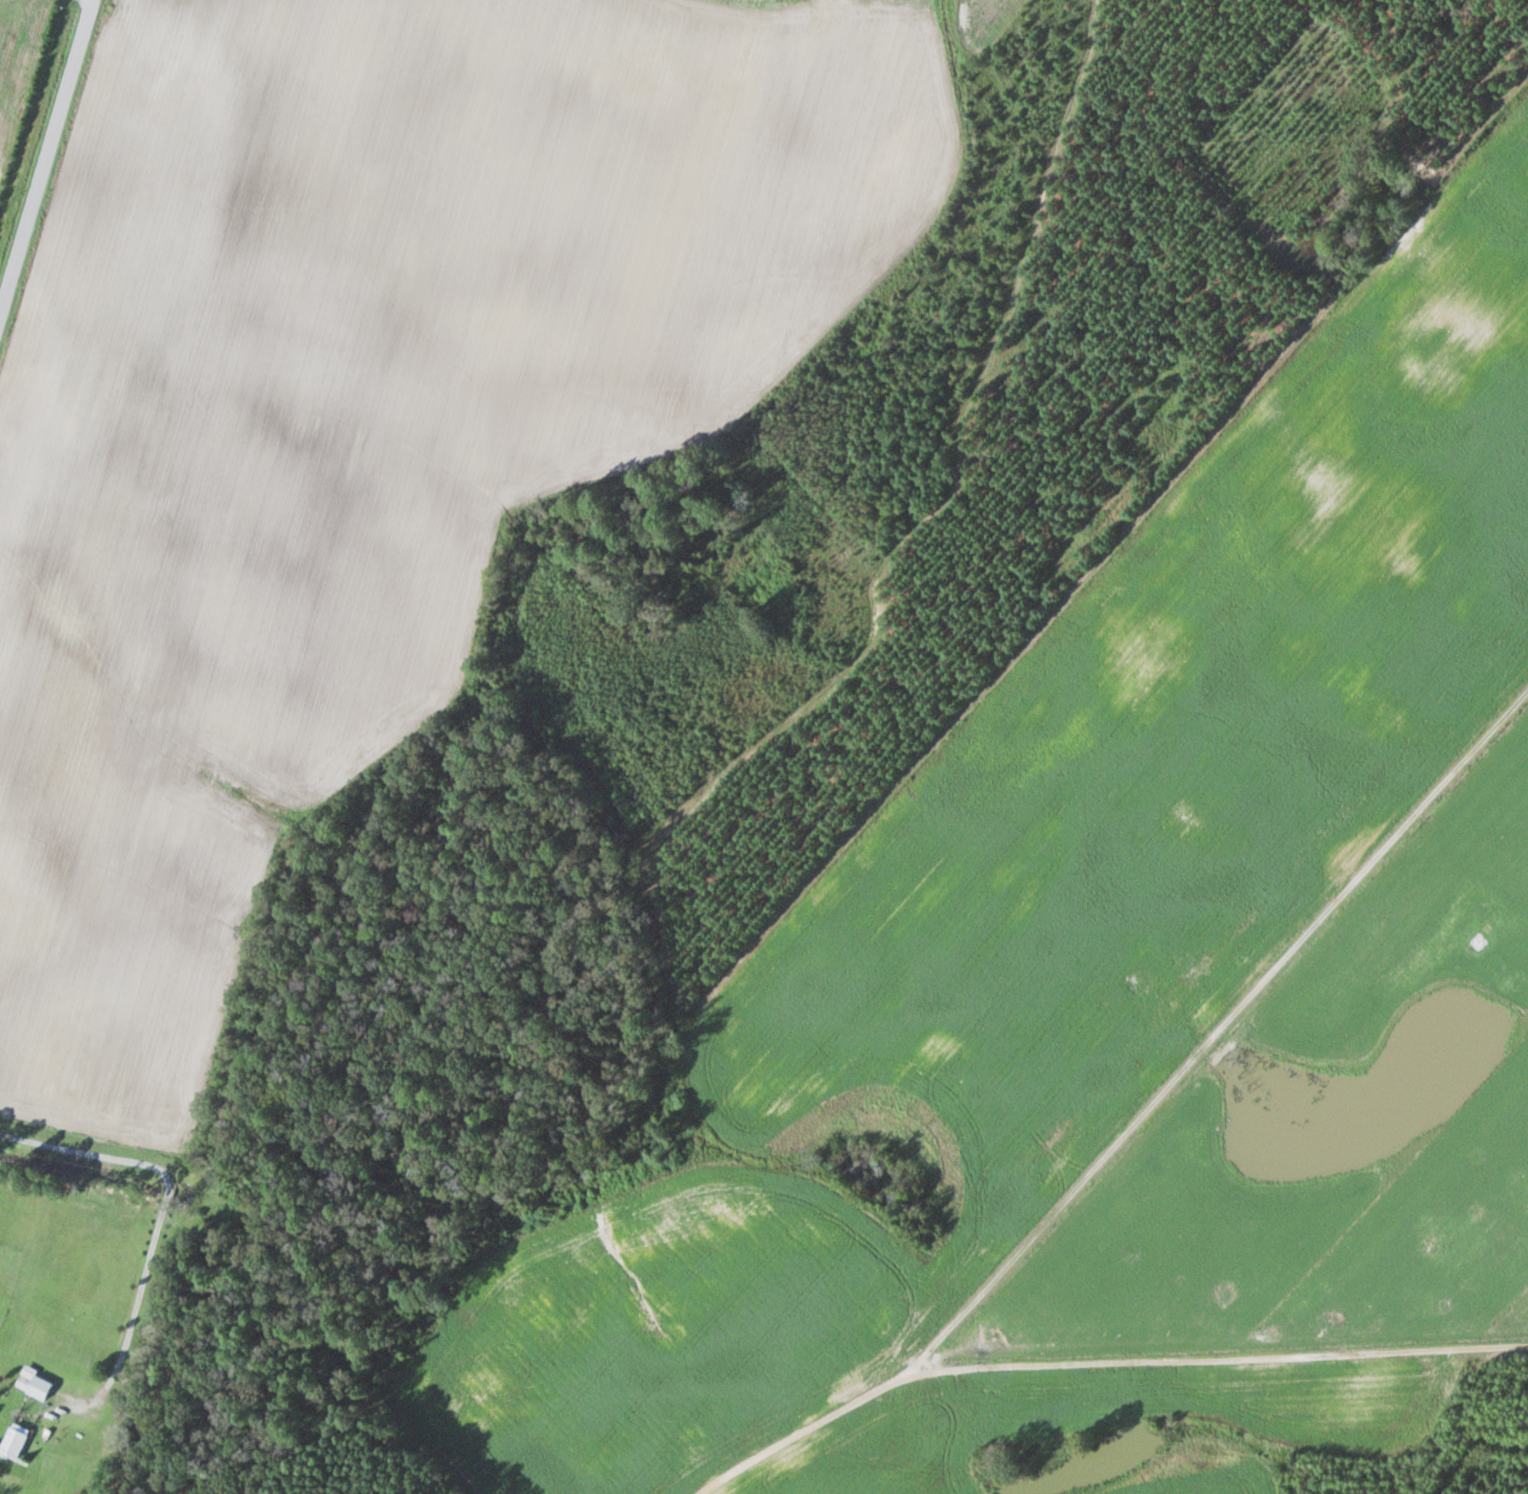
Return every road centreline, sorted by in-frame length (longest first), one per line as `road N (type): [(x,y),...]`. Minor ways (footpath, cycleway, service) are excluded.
road 1 (residential): [(0,335),(99,0)]

